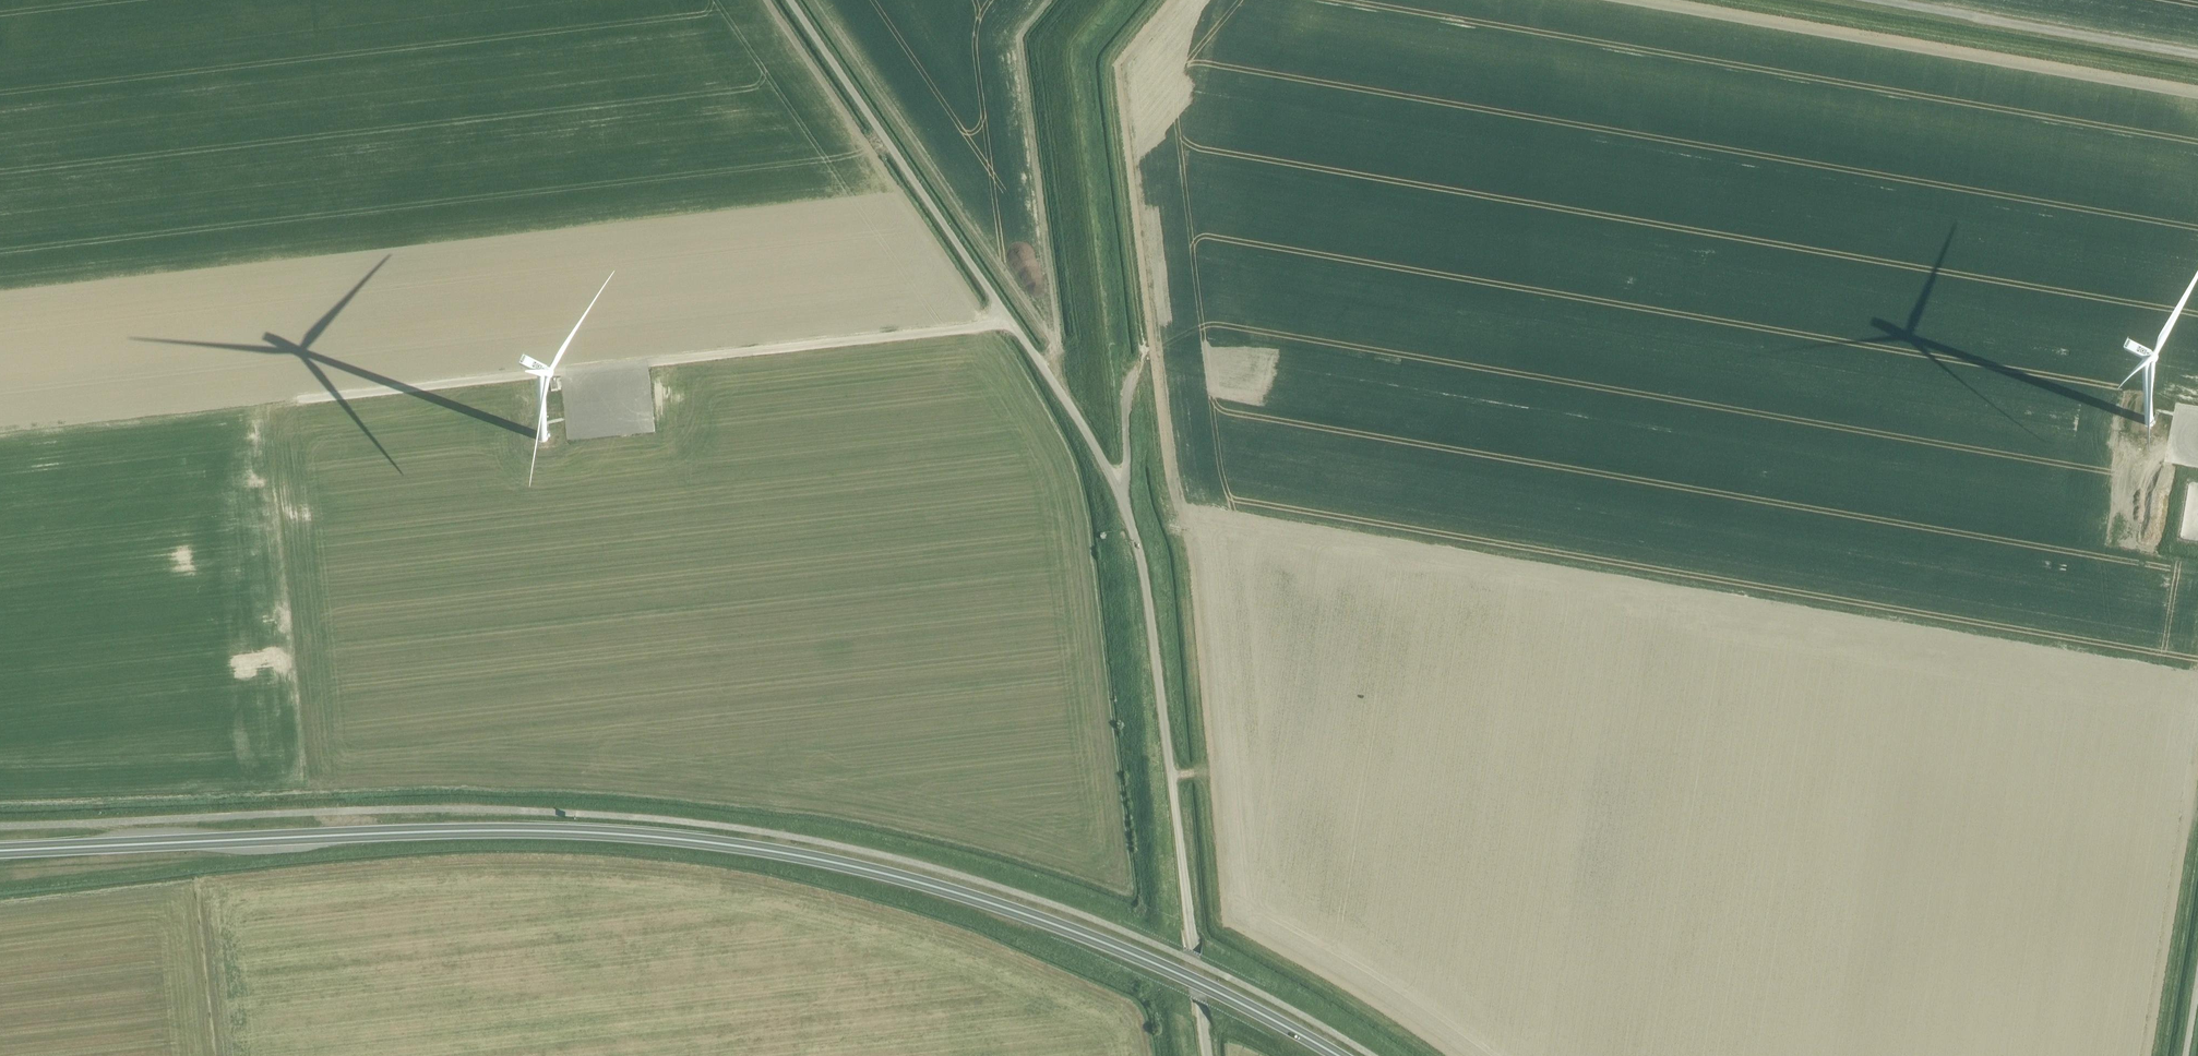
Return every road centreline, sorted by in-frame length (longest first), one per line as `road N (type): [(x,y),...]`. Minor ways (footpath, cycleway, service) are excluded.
road 1 (trunk): [(0,851),(467,832),(747,848),(902,879),(1064,930),(1232,1000),(1337,1055)]
road 2 (unclassified): [(1207,1055),(1144,576),(1121,495),(787,0)]
road 3 (track): [(308,401),(1011,325)]

